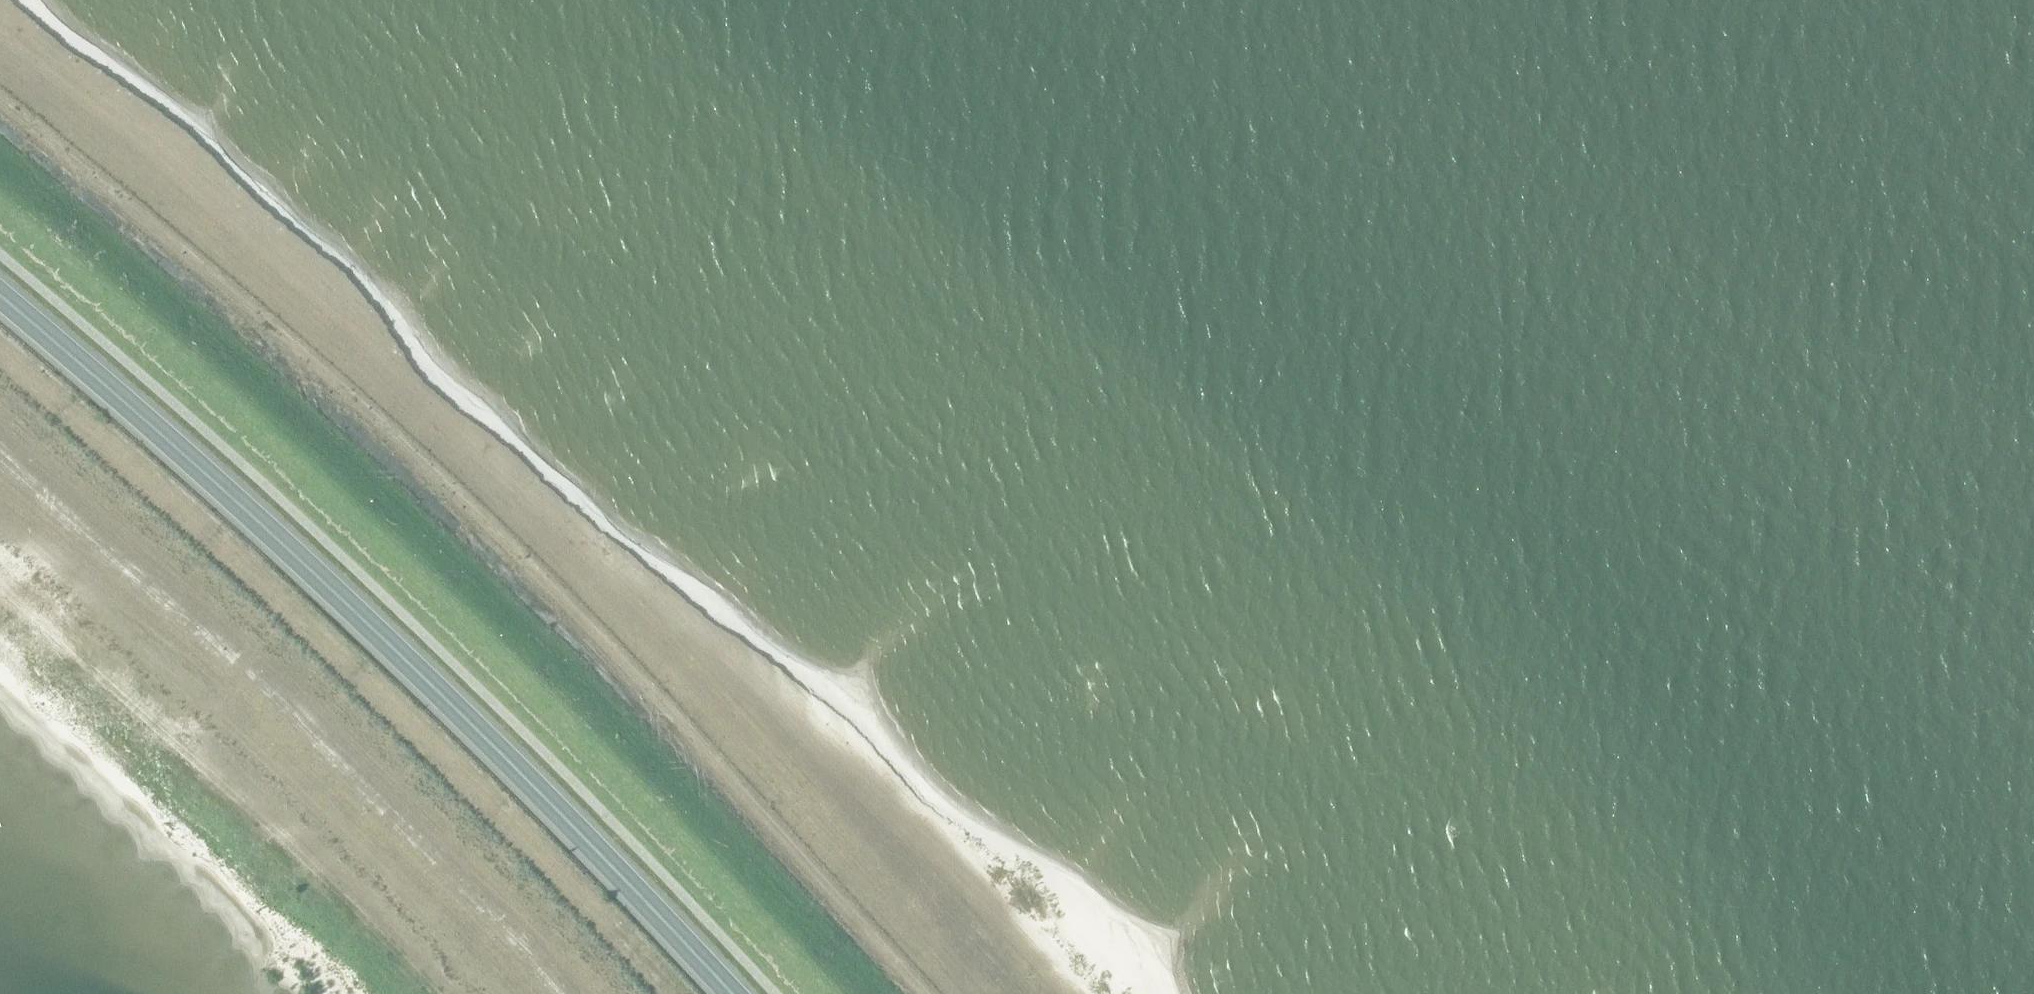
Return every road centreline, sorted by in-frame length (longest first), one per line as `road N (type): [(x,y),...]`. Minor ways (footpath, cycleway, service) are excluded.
road 1 (trunk): [(729,993),(472,724),(251,516),(0,297)]

